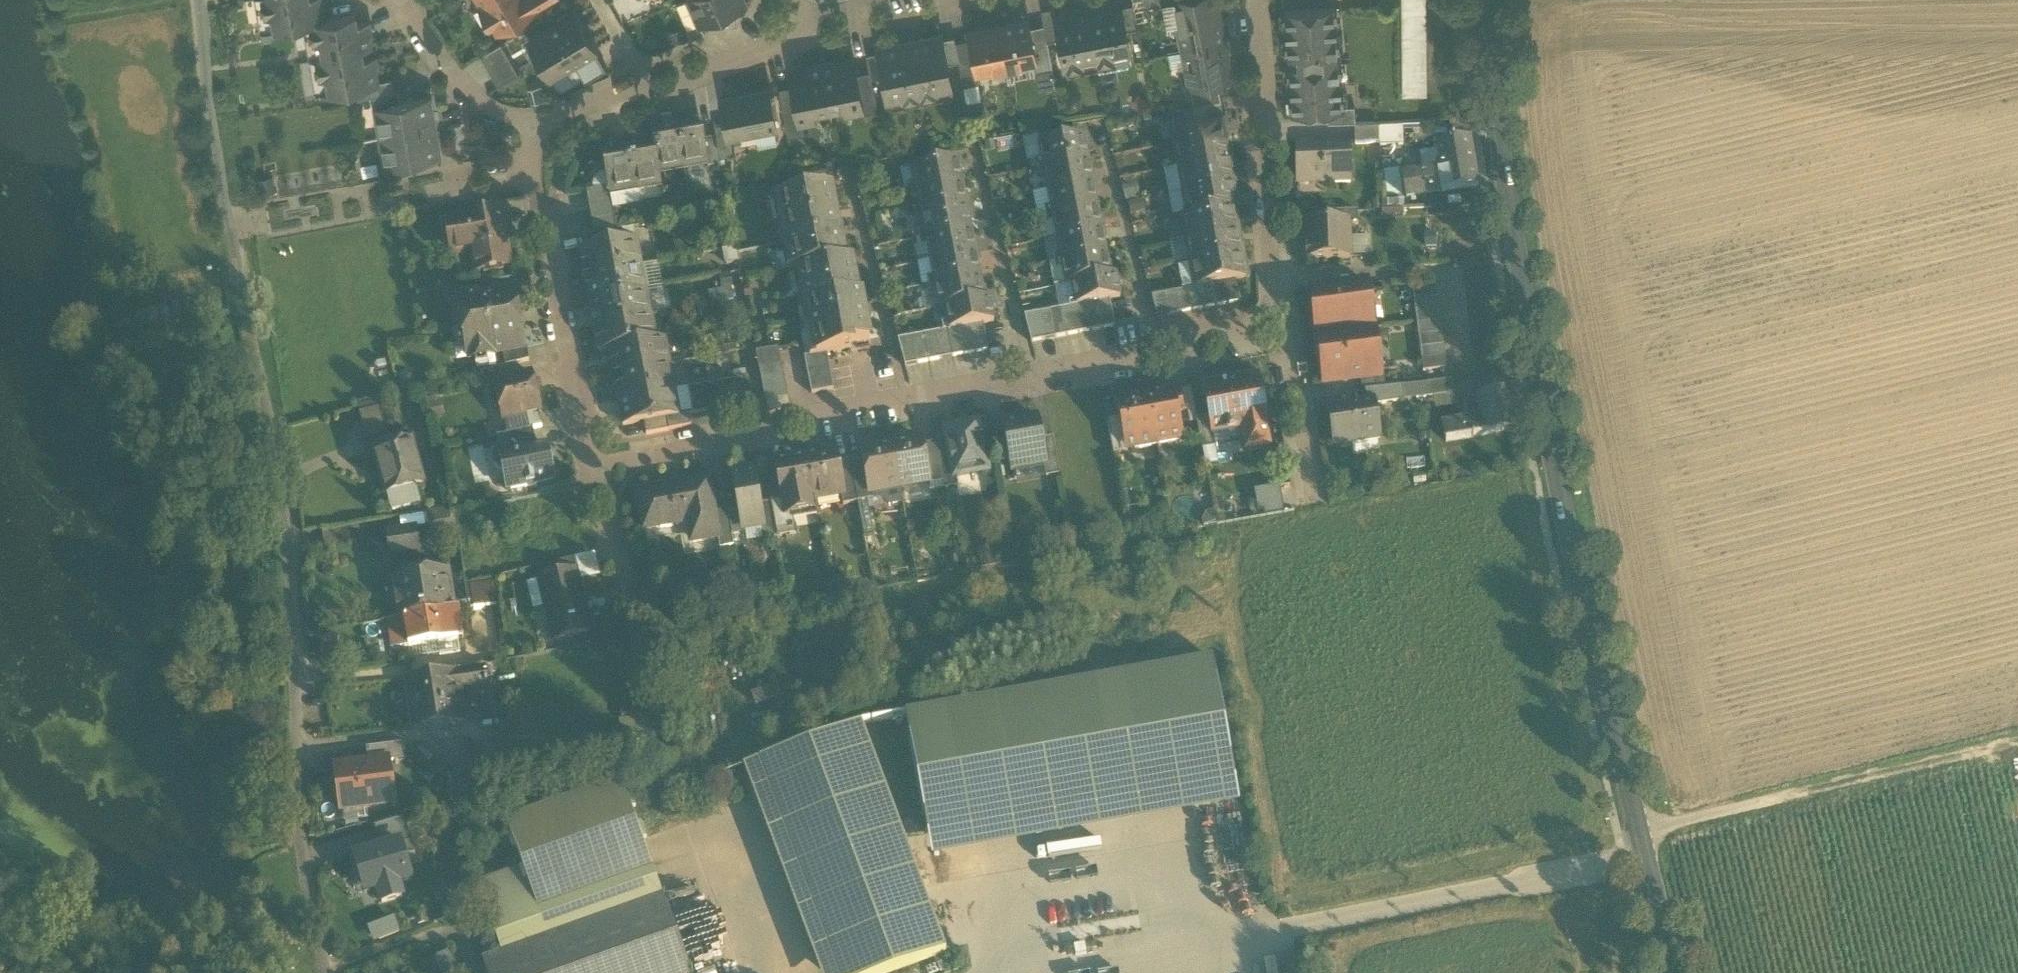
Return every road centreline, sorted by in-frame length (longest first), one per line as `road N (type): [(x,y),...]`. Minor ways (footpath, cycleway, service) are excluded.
road 1 (tertiary): [(1676,972),(1555,467),(1495,113),(1490,0)]
road 2 (residential): [(324,972),(300,850),(294,542),(231,240),(197,0)]
road 3 (residential): [(1283,330),(593,475)]
road 4 (track): [(2017,738),(1688,819),(1644,842)]
road 5 (residential): [(593,475),(537,175),(543,135)]
road 6 (residential): [(1255,0),(1283,330)]
road 7 (residential): [(543,135),(483,105),(438,64),(402,0)]
road 8 (residential): [(641,86),(817,9)]
road 9 (residential): [(1283,330),(1313,481)]
road 10 (residential): [(593,475),(628,613)]

